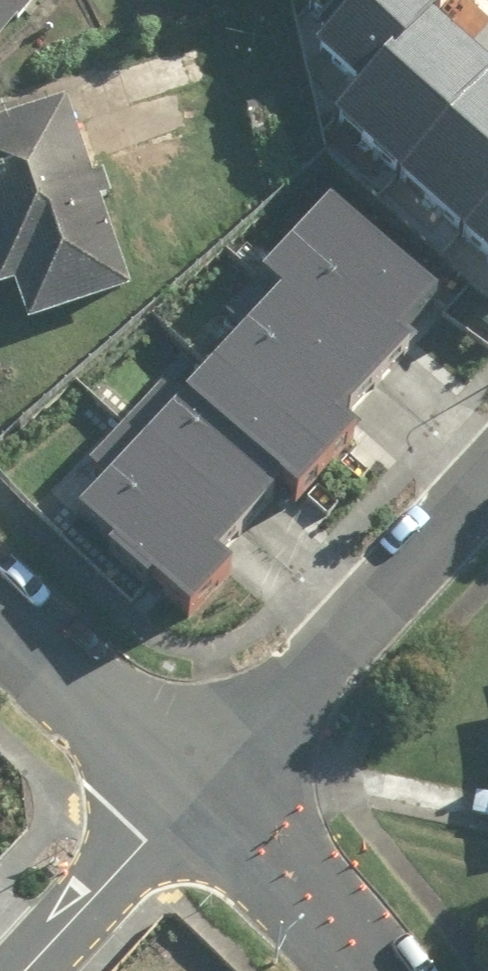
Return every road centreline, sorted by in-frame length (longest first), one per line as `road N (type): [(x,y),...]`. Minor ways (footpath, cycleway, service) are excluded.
road 1 (residential): [(196,785),(288,706),(487,486)]
road 2 (residential): [(0,606),(196,785)]
road 3 (residential): [(196,785),(374,970)]
road 4 (residential): [(26,970),(196,785)]

